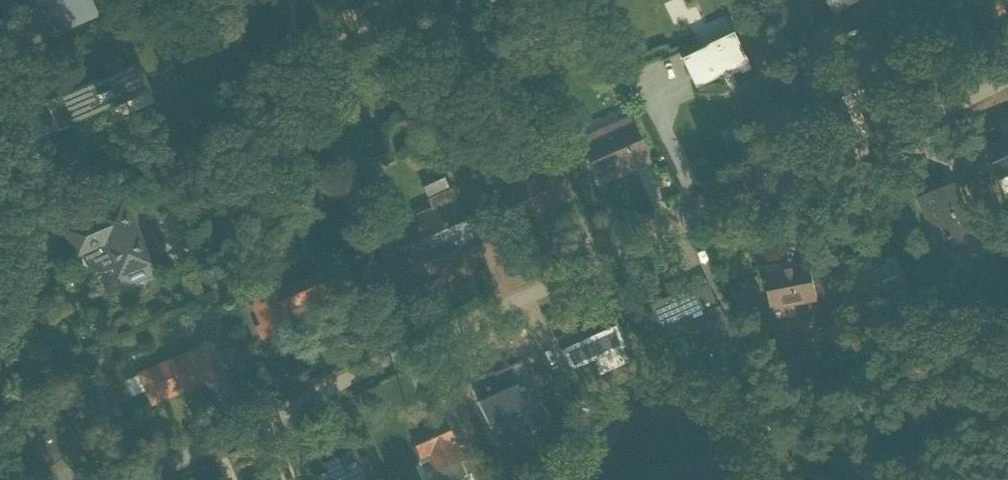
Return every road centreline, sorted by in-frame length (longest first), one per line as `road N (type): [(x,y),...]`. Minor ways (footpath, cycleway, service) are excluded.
road 1 (residential): [(1007,79),(413,338),(116,479)]

